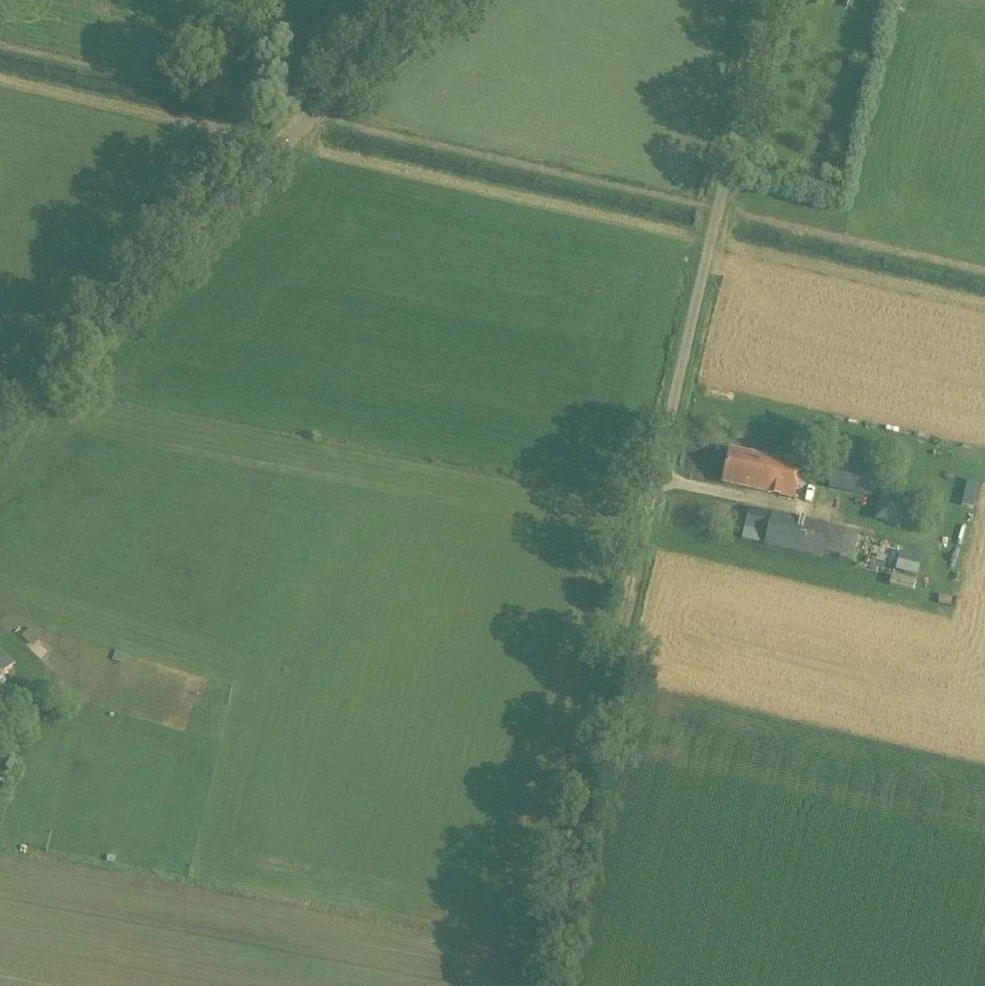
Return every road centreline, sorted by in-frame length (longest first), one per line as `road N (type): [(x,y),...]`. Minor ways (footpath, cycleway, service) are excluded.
road 1 (unclassified): [(426,0),(0,419)]
road 2 (unclassified): [(646,520),(765,0)]
road 3 (track): [(646,520),(537,985)]

